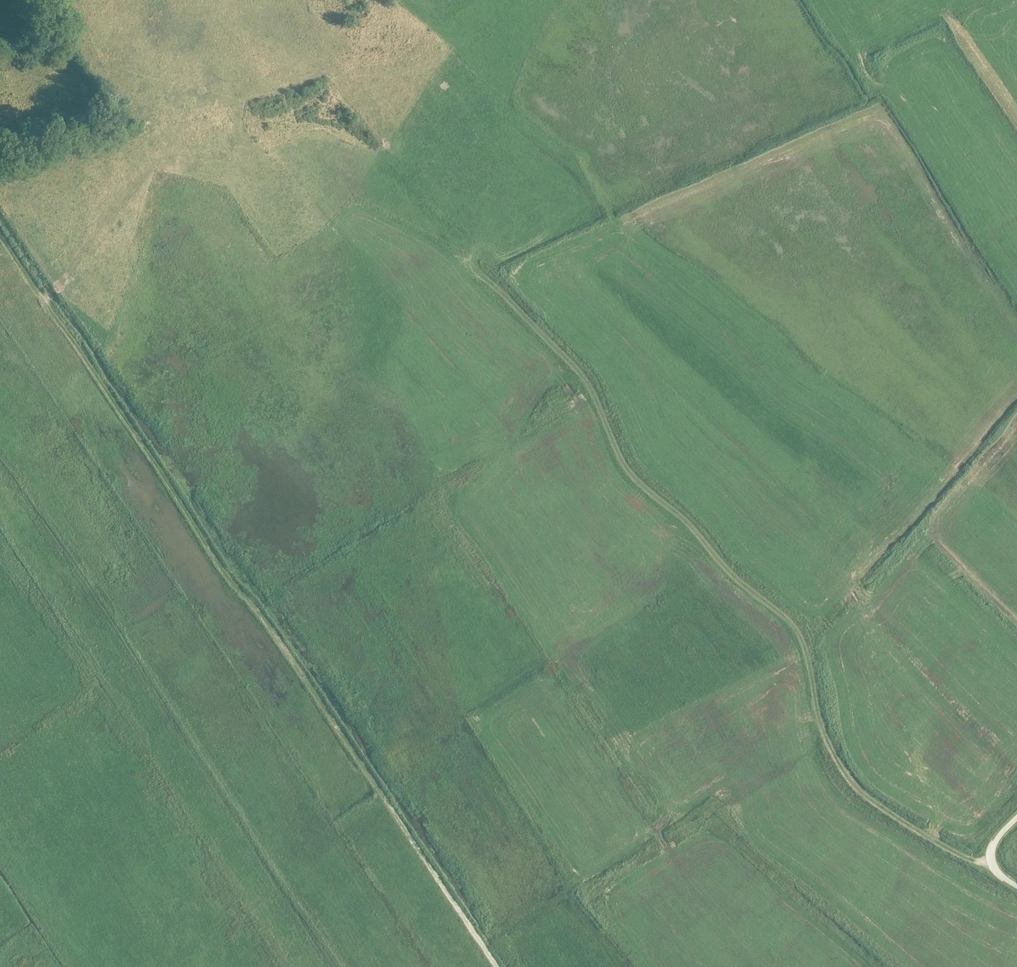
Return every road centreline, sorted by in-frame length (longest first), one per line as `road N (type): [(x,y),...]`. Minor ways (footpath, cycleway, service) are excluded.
road 1 (track): [(498,966),(0,234)]
road 2 (track): [(888,682),(935,839),(847,781),(824,731)]

